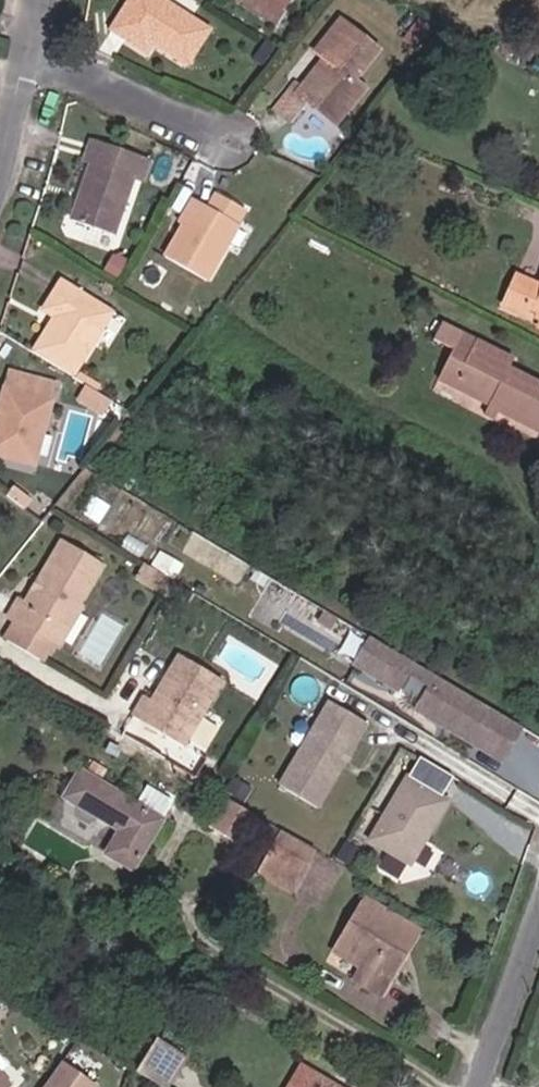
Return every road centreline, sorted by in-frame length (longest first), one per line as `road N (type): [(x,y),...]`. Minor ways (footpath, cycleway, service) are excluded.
road 1 (residential): [(235,140),(27,56)]
road 2 (residential): [(476,1086),(538,917)]

